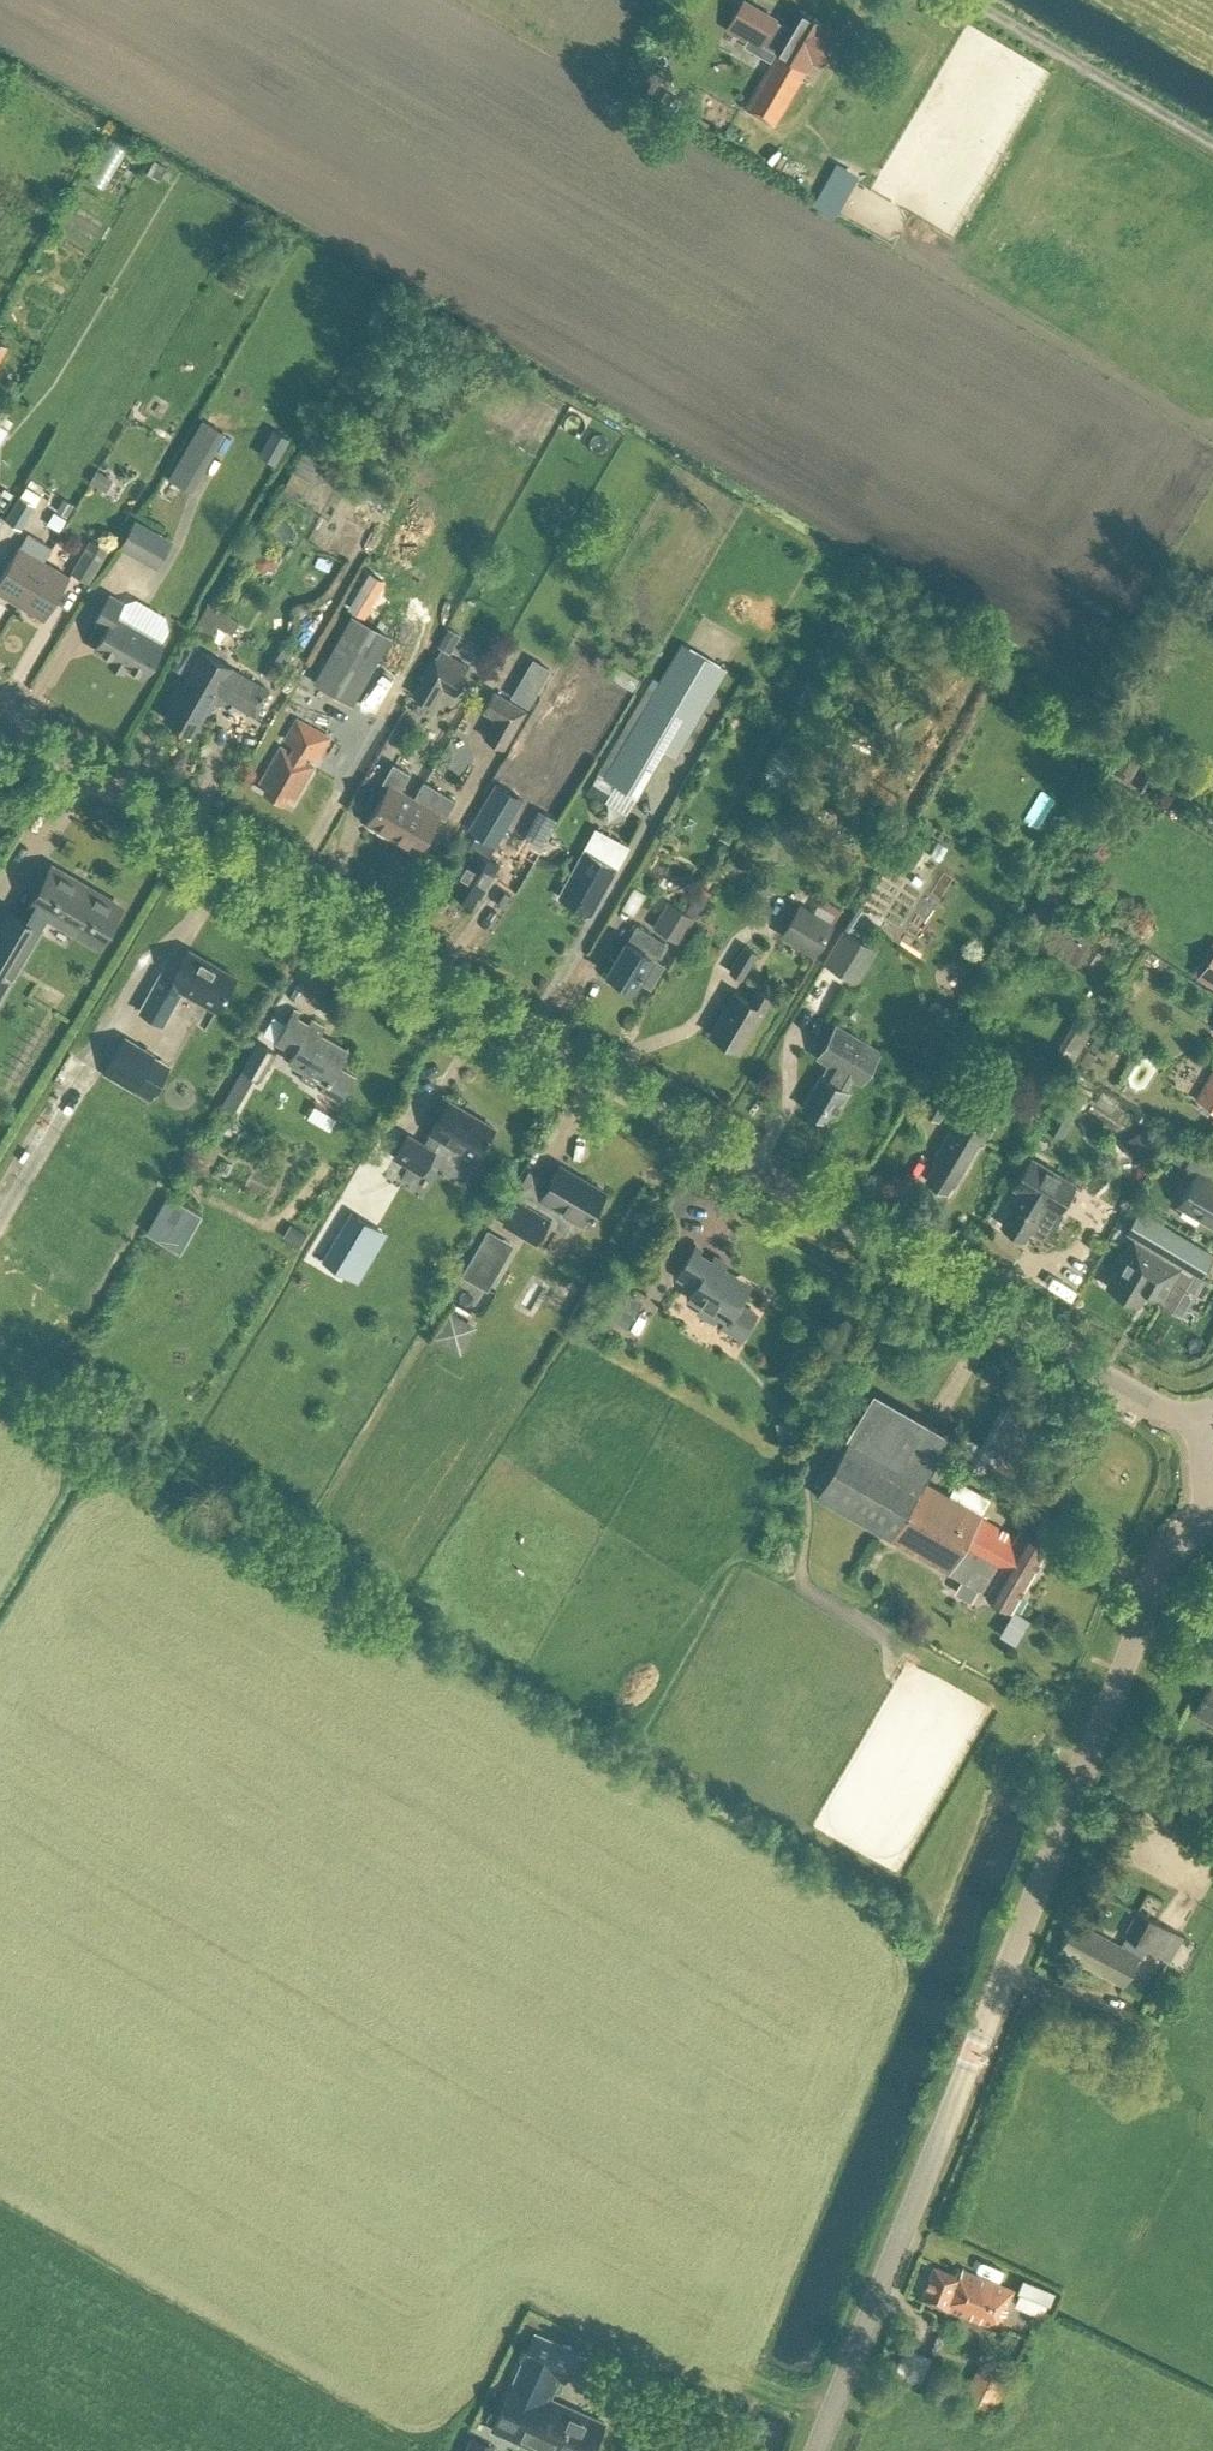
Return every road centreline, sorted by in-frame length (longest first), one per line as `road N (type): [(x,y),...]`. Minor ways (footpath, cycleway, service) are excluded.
road 1 (tertiary): [(1198,1413),(1150,1402),(0,722)]
road 2 (tertiary): [(811,2450),(1167,1556),(1178,1538),(1211,1518)]

